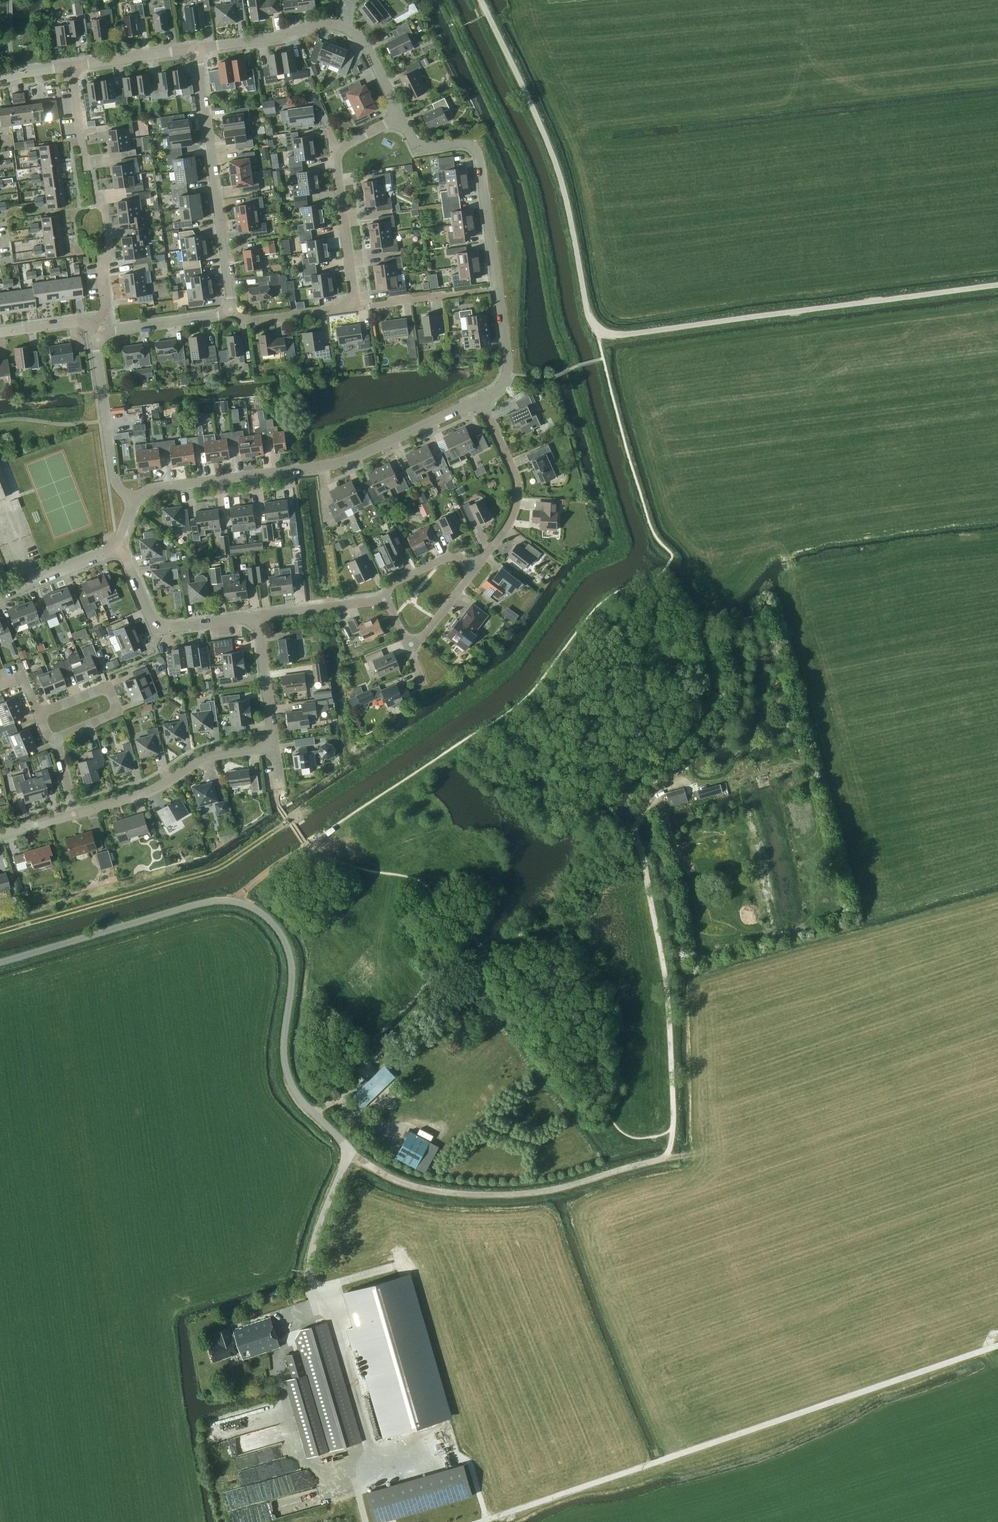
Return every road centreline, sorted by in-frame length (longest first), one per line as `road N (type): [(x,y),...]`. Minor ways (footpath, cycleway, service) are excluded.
road 1 (unclassified): [(667,1157),(507,1195),(428,1190),(371,1167),(292,1086),(284,1048),(289,953),(261,914),(232,901),(0,962)]
road 2 (unclassified): [(997,285),(615,335),(599,329),(586,308),(557,168),(481,0)]
road 3 (track): [(997,1347),(480,1521)]
road 4 (residential): [(133,498),(155,486),(344,462),(482,399)]
road 5 (residential): [(482,399),(504,380),(508,359),(479,160),(460,141),(418,145),(400,116)]
road 6 (residential): [(232,311),(195,49)]
road 7 (residential): [(400,116),(365,42),(345,27),(323,23),(195,49)]
road 8 (residential): [(357,306),(335,149),(400,116)]
road 9 (residential): [(73,814),(147,792),(217,753),(274,747)]
road 10 (residential): [(475,569),(508,523),(516,496),(482,399)]
road 11 (residential): [(121,547),(159,627),(256,616)]
road 12 (residential): [(133,498),(114,478),(95,329)]
road 13 (residential): [(55,739),(118,712),(107,685),(38,713)]
road 14 (residential): [(95,329),(105,307),(99,262),(110,245),(101,192)]
road 15 (residential): [(95,329),(232,311)]
road 16 (residential): [(274,747),(256,616)]
road 17 (residential): [(256,616),(385,598)]
road 18 (residential): [(0,595),(121,547)]
road 19 (residential): [(357,306),(484,290)]
road 20 (residential): [(232,311),(251,320),(357,306)]
road 21 (residential): [(71,66),(195,49)]

